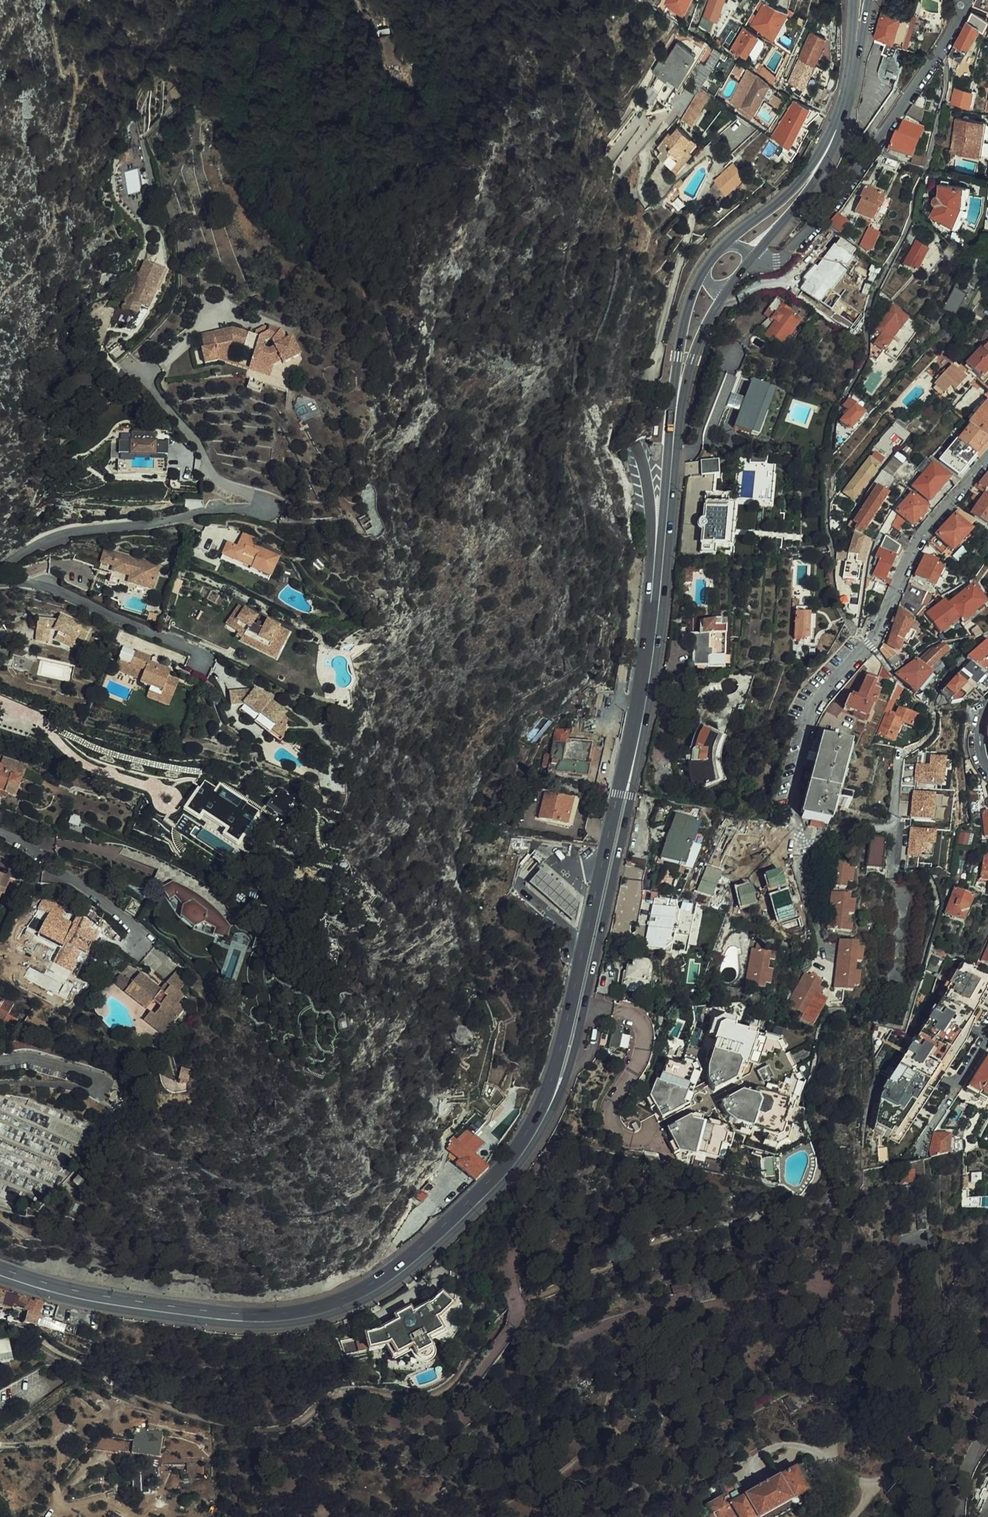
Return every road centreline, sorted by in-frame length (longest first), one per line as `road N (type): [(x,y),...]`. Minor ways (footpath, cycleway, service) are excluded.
road 1 (primary): [(558,1086),(573,1062),(655,685),(692,358),(728,290)]
road 2 (primary): [(407,0),(516,236),(637,436),(649,489),(651,609)]
road 3 (primary): [(558,1086),(524,1150),(460,1220),(390,1279),(325,1311),(237,1320),(103,1303),(0,1274)]
road 4 (primary): [(651,609),(558,1086)]
road 5 (residential): [(136,372),(193,438),(209,470),(258,497),(258,509),(63,534),(27,547),(0,575)]
road 6 (residential): [(987,460),(927,528),(874,635),(808,713),(793,800)]
road 7 (residential): [(968,0),(878,146),(799,251),(777,262),(753,256)]
road 8 (primary): [(704,268),(675,385),(651,609)]
road 9 (primary): [(835,134),(793,189),(722,244)]
road 10 (primary): [(753,256),(817,178),(835,134)]
road 11 (residential): [(918,1155),(987,1036)]

